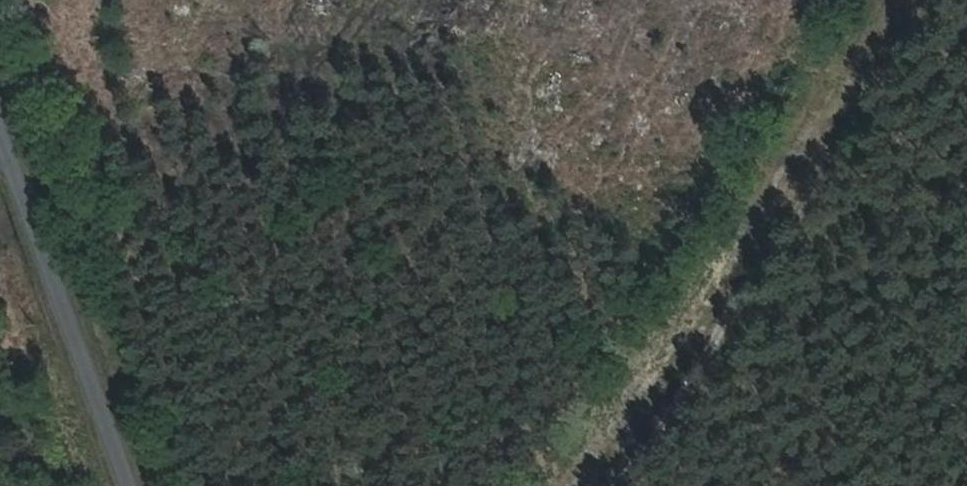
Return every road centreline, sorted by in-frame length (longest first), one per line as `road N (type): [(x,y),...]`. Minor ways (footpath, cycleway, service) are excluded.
road 1 (track): [(889,0),(582,485)]
road 2 (residential): [(132,485),(0,131)]

